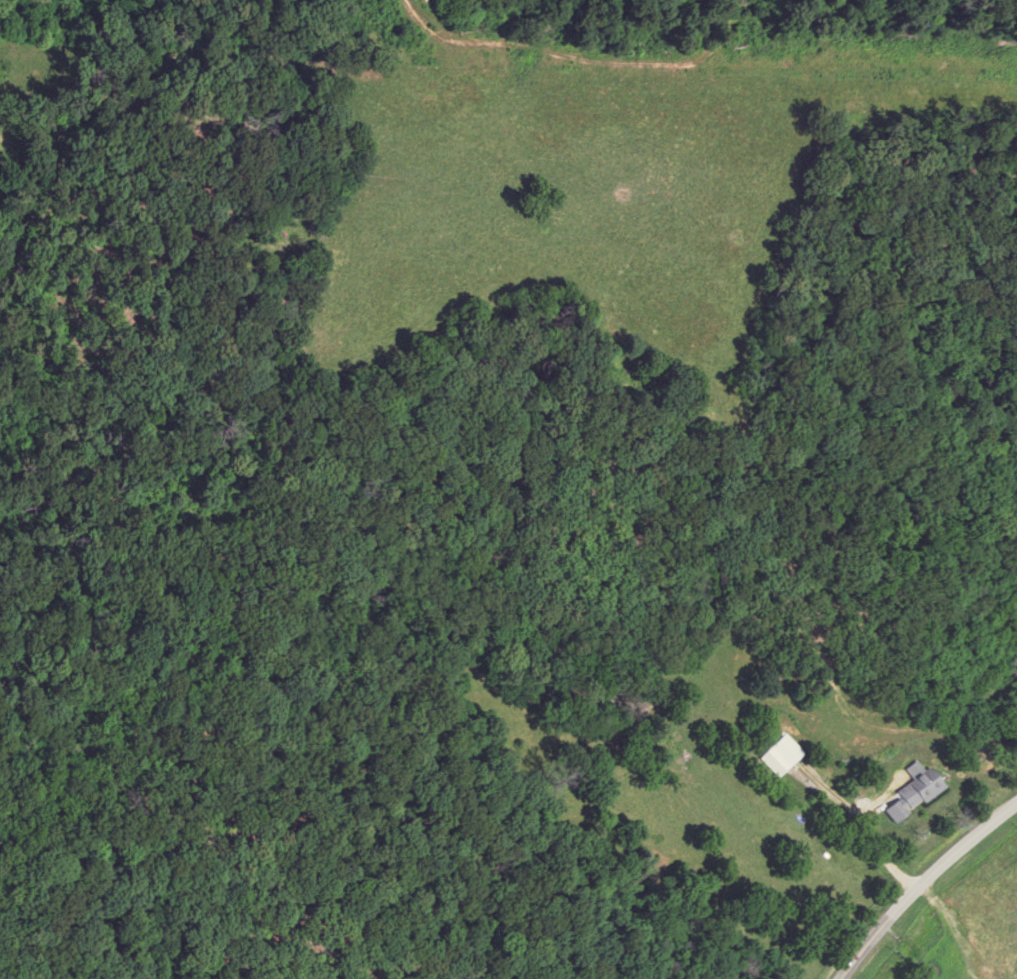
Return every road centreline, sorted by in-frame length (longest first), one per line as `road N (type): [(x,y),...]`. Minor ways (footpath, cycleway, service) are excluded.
road 1 (tertiary): [(841,978),(923,876),(1016,802)]

